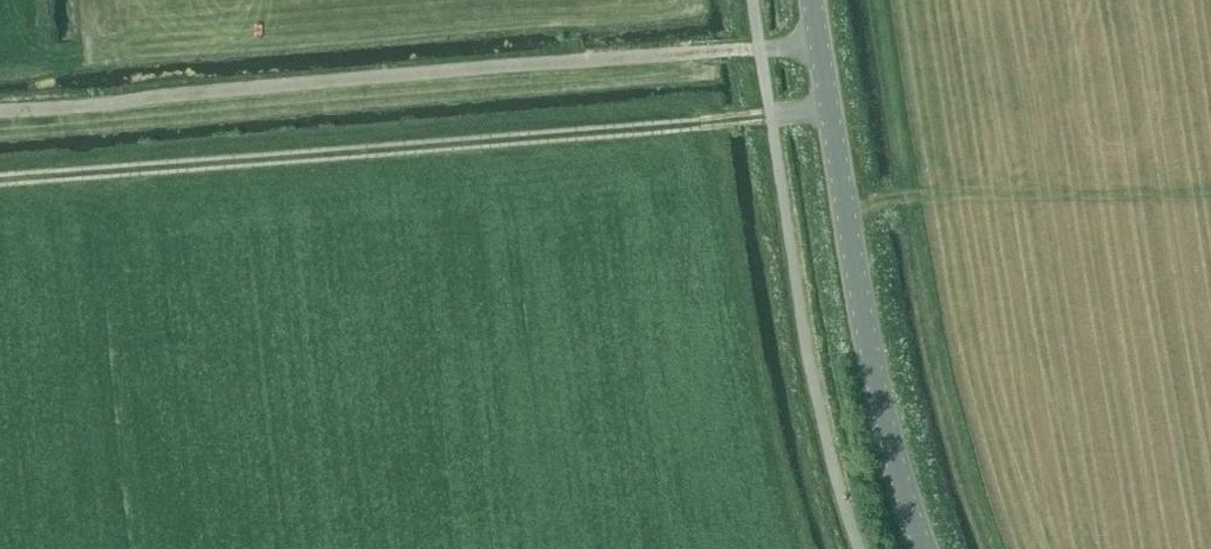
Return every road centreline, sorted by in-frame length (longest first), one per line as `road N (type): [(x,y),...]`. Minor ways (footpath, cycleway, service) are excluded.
road 1 (track): [(829,109),(0,183)]
road 2 (track): [(818,42),(0,106)]
road 3 (tertiary): [(923,548),(869,350),(811,0)]

